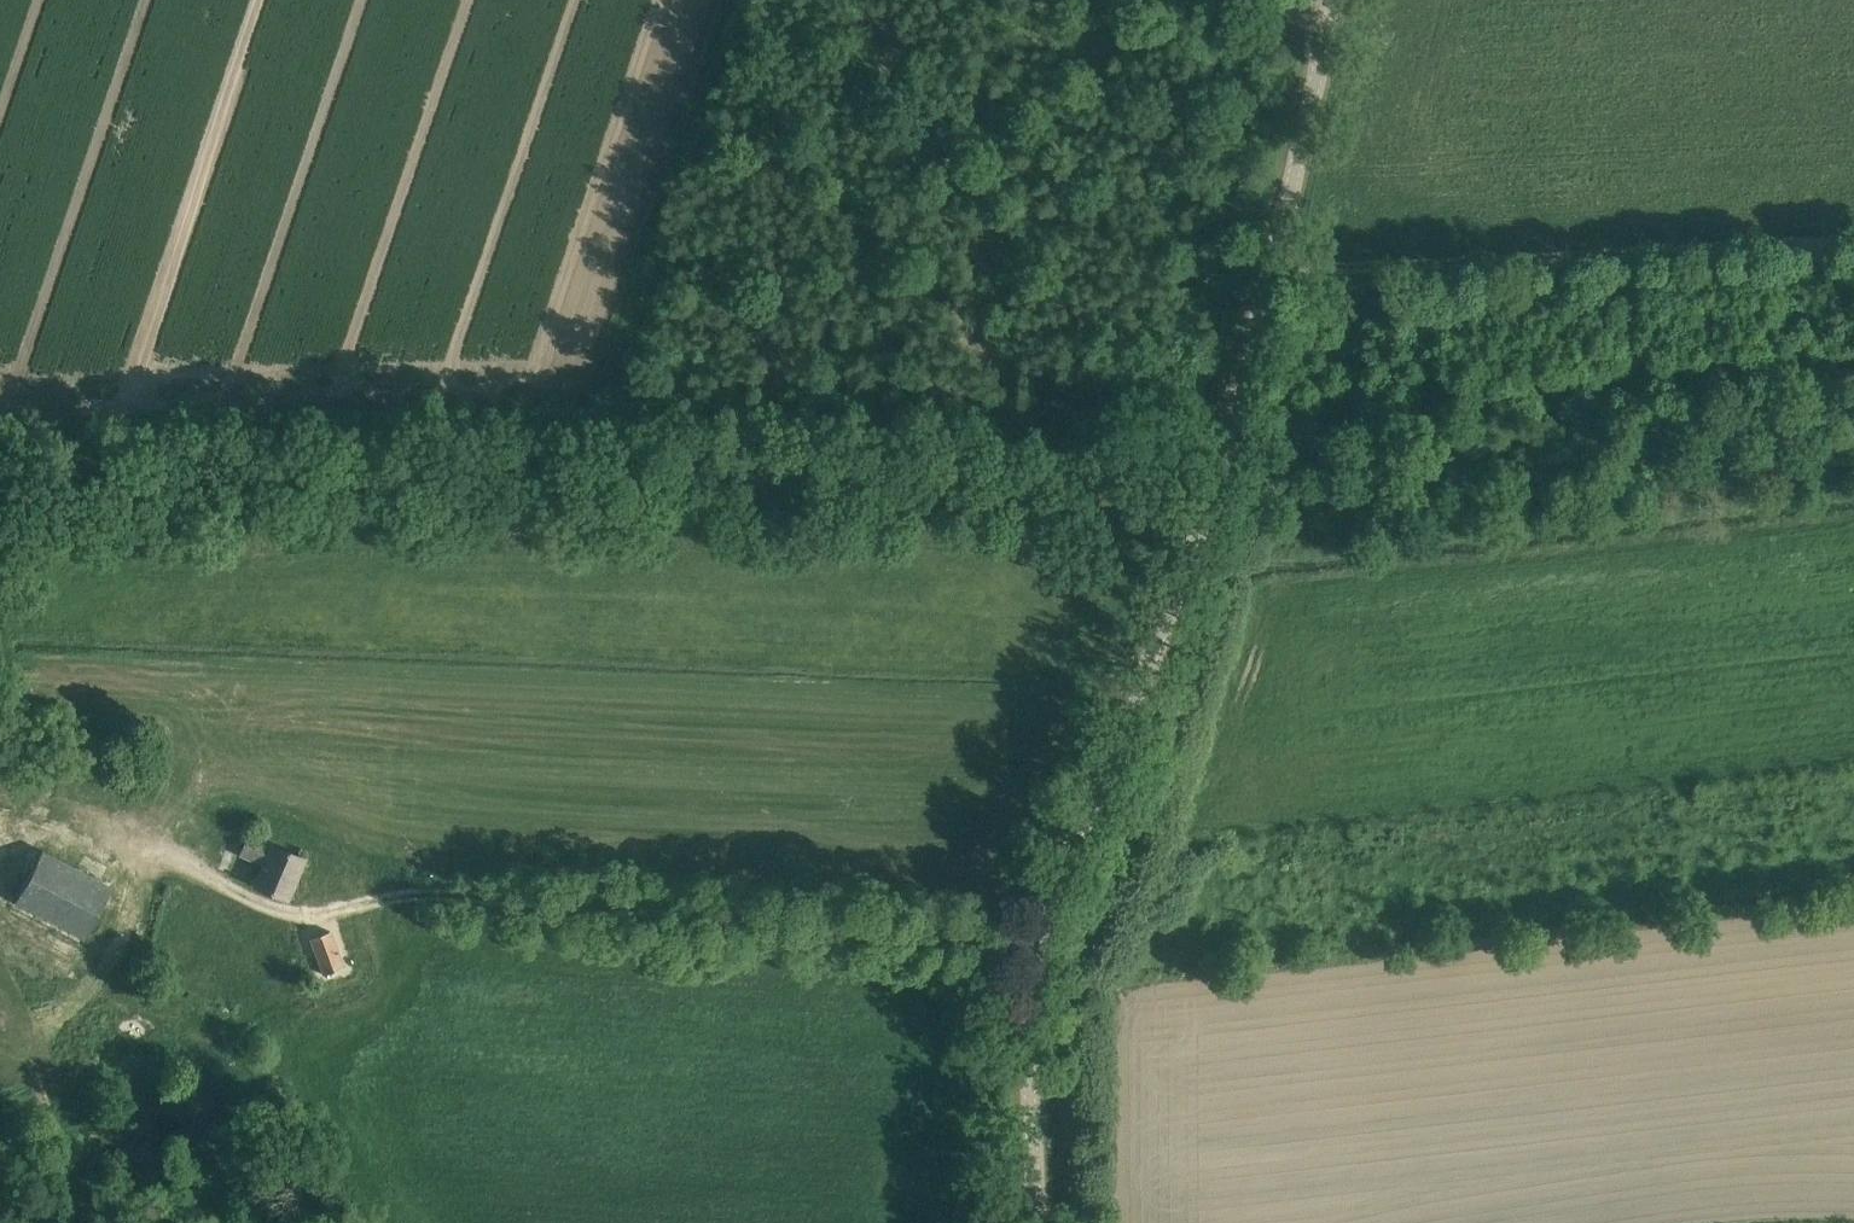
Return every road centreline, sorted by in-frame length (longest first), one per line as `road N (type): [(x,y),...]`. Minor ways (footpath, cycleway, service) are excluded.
road 1 (unclassified): [(1062,1222),(1047,926),(1229,469),(1335,22)]
road 2 (track): [(1853,230),(1279,259)]

